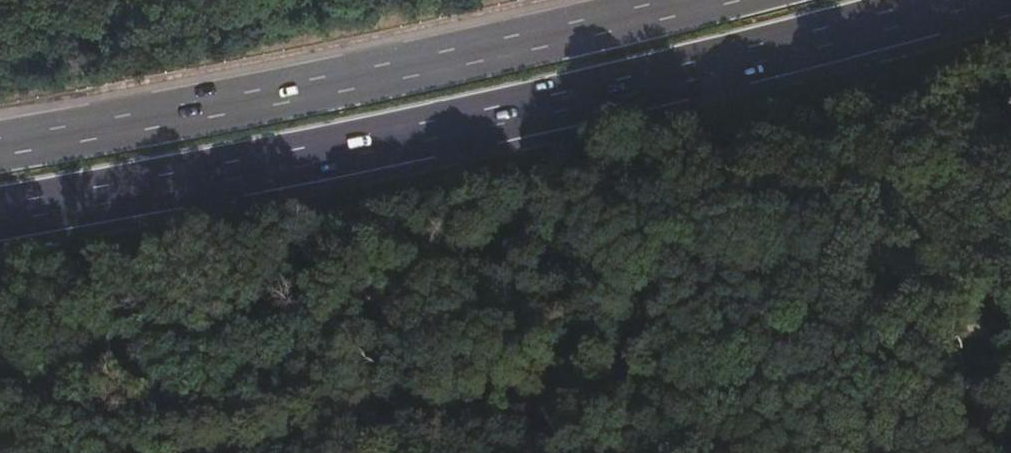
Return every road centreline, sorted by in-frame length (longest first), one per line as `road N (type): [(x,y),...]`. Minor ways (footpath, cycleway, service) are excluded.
road 1 (motorway): [(0,211),(467,123),(968,0)]
road 2 (track): [(1010,325),(150,452)]
road 3 (motorway): [(709,0),(221,105),(0,143)]

